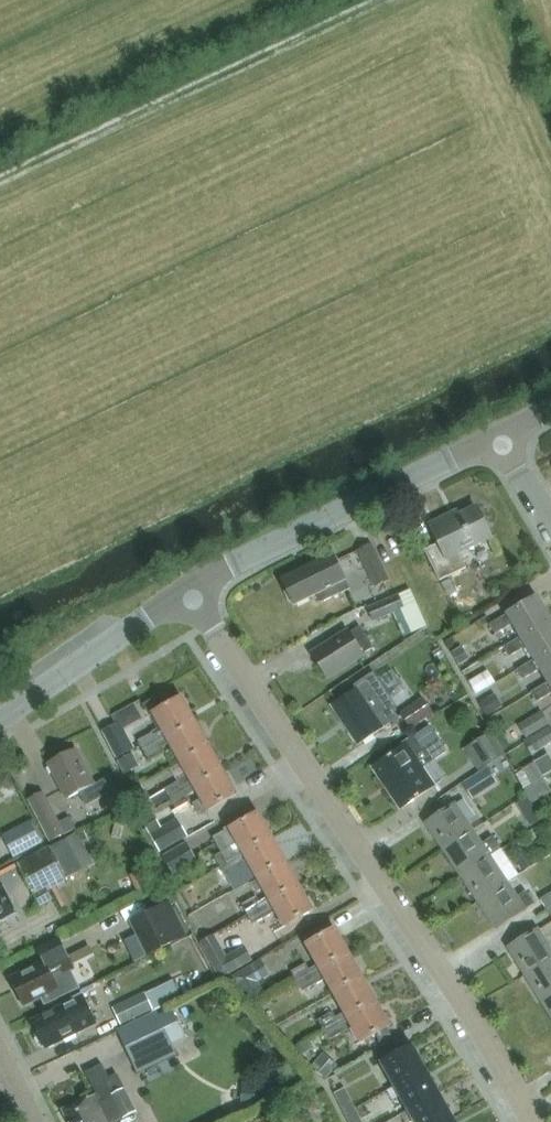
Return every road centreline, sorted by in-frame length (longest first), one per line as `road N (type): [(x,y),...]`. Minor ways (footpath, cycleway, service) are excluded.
road 1 (residential): [(534,1121),(187,587)]
road 2 (unclassified): [(187,587),(496,438)]
road 3 (unclassified): [(0,721),(187,587)]

